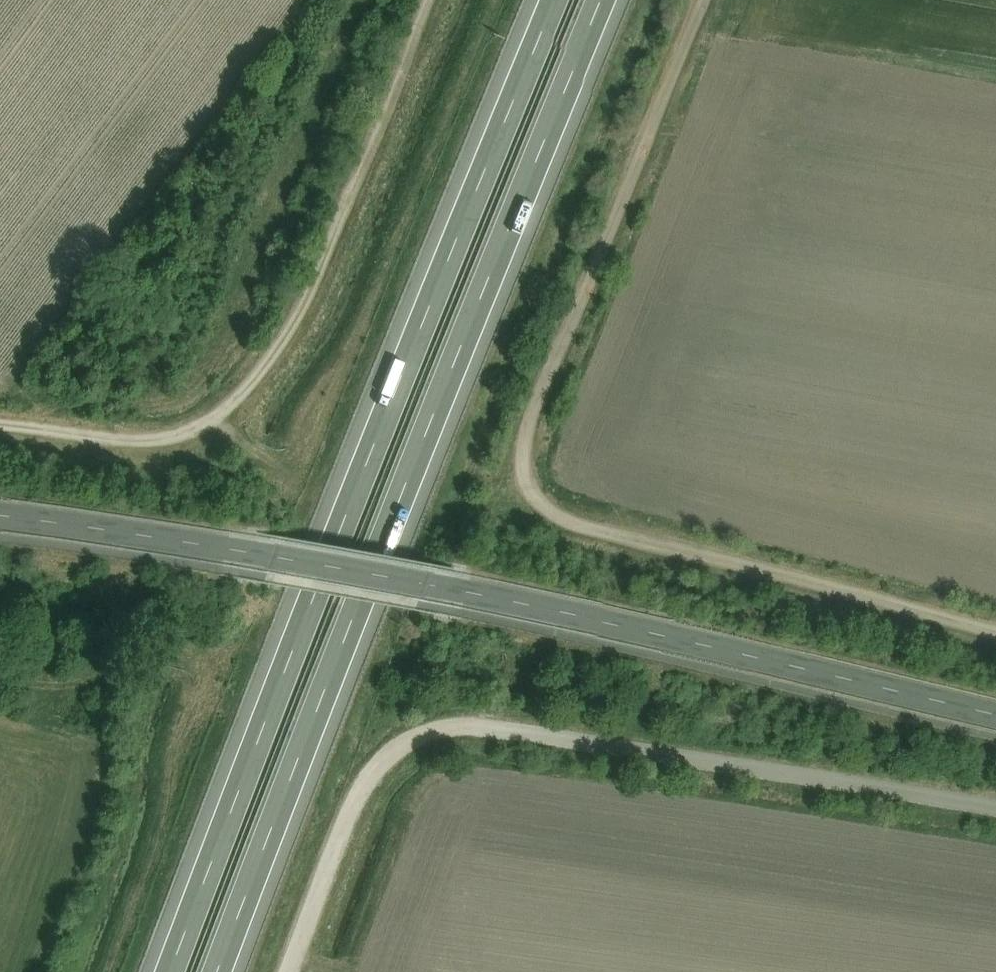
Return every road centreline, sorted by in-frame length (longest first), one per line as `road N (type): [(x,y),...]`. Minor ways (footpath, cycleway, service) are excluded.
road 1 (motorway): [(219,971),(605,0)]
road 2 (motorway): [(560,0),(404,378),(176,971)]
road 3 (track): [(707,0),(531,421),(527,484),(571,527),(995,635)]
road 4 (tertiary): [(0,519),(471,596),(995,713)]
road 5 (track): [(995,807),(467,724),(404,744),(353,809),(294,971)]
road 6 (track): [(434,0),(314,300),(221,428),(139,441),(0,425)]

